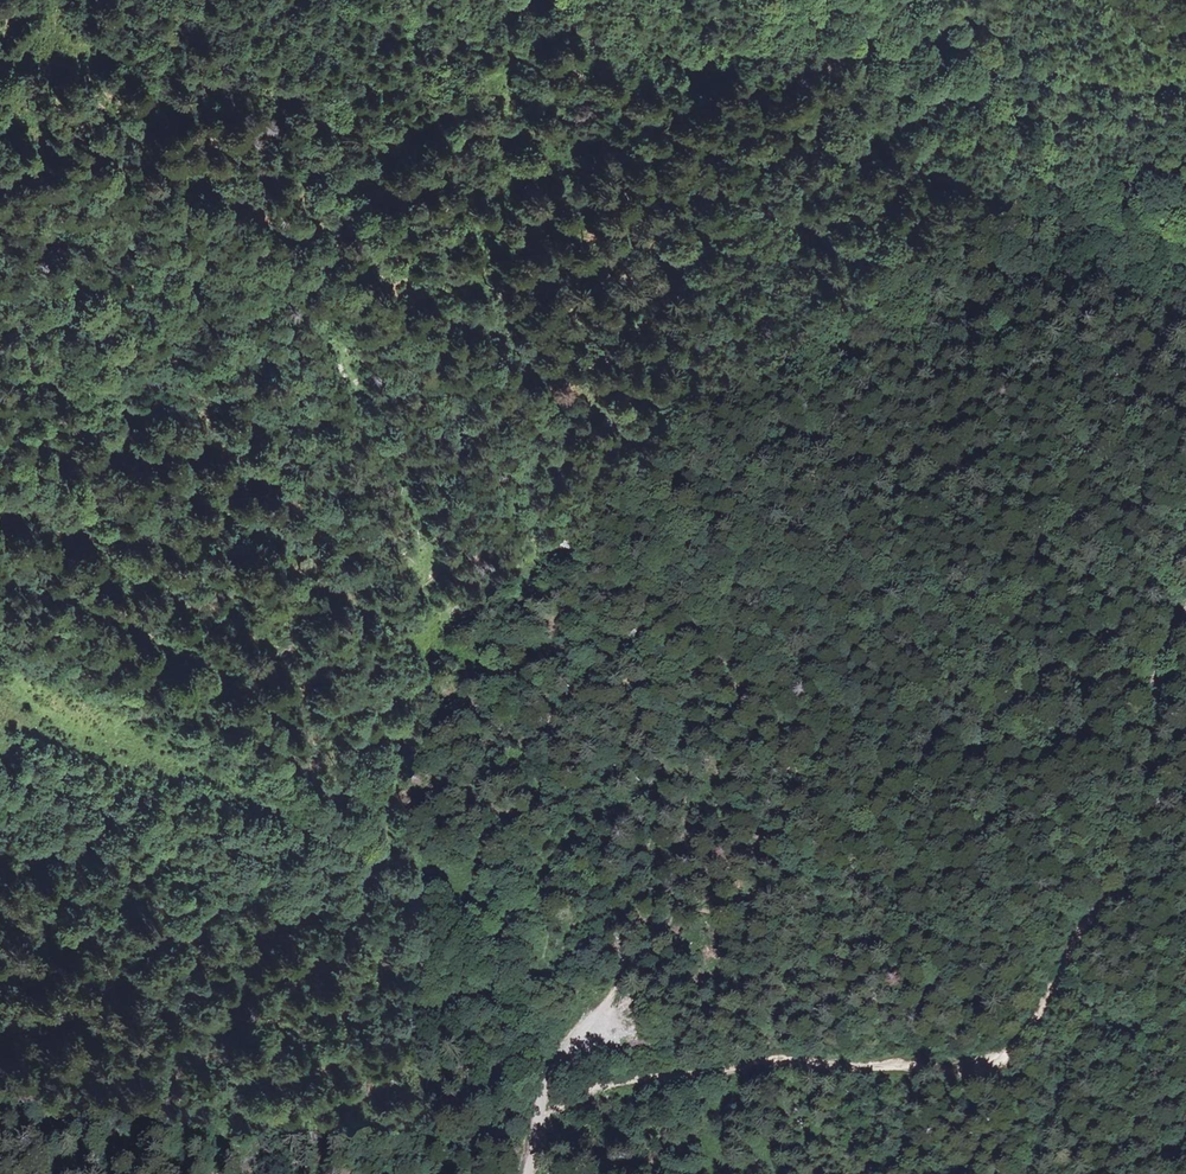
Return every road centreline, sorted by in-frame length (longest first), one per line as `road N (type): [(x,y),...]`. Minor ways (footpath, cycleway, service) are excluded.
road 1 (track): [(1185,613),(1161,674),(1164,735),(1131,837),(1030,1029),(1009,1053),(849,1067),(778,1058),(611,1081),(540,1115),(523,1173)]
road 2 (track): [(494,0),(503,50),(487,93),(491,203),(469,266),(441,291),(406,291),(297,247),(172,170),(86,150),(34,149),(0,168)]
road 3 (track): [(1185,86),(1137,90),(1056,73),(1018,49),(1001,24),(970,16),(908,40),(859,46)]
road 4 (track): [(540,1115),(555,1064),(601,1009)]
road 5 (track): [(41,0),(0,113)]

